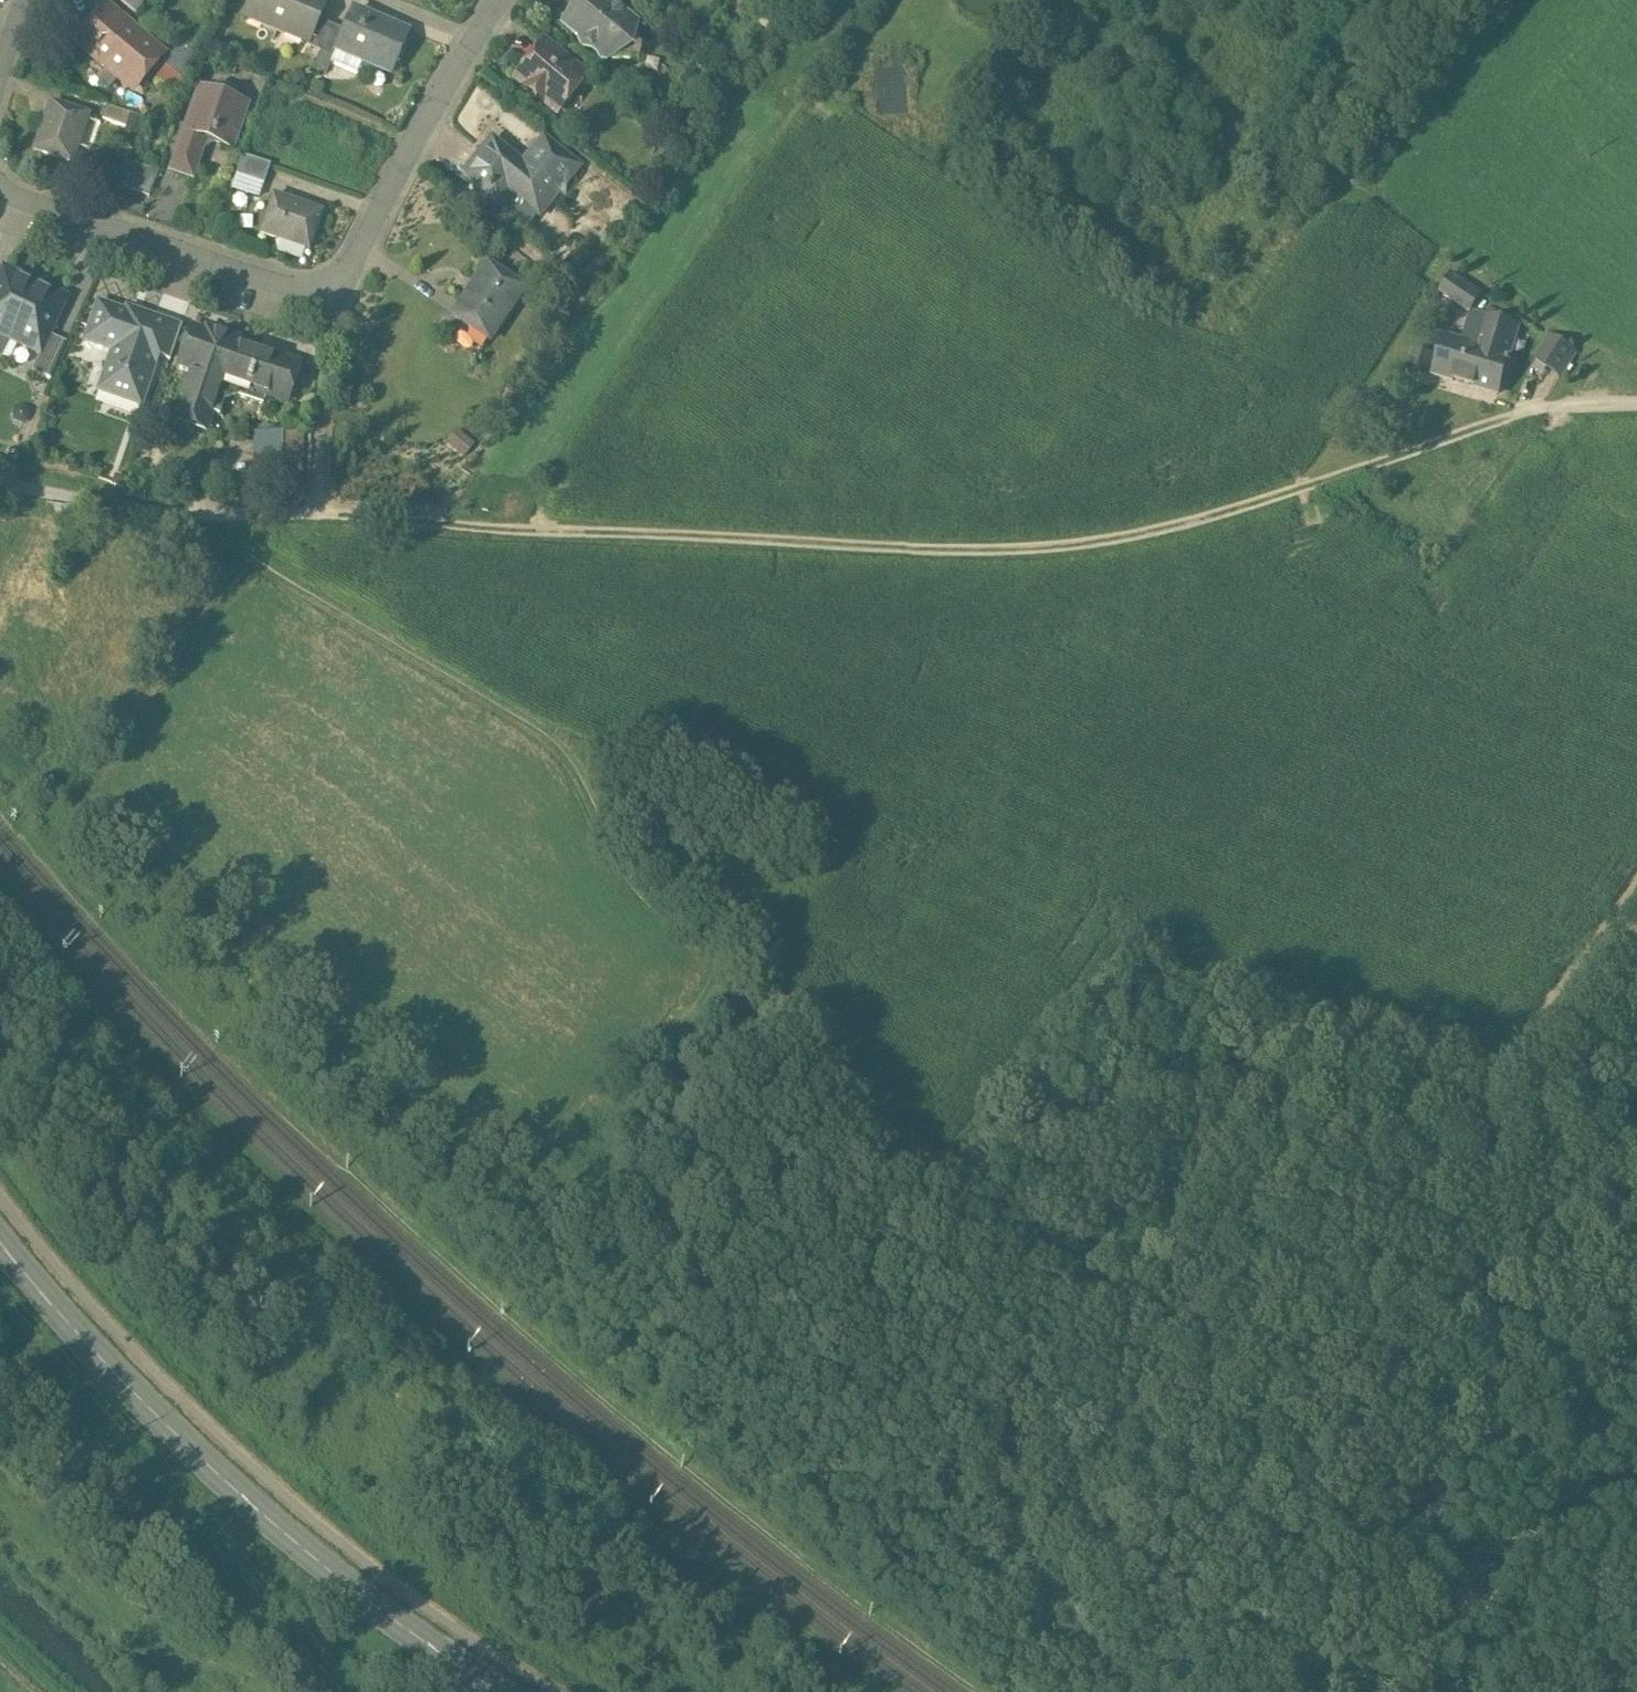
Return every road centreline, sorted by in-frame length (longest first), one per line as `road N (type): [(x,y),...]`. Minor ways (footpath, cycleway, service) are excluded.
road 1 (track): [(314,542),(713,574),(1071,588),(1265,547),(1491,476),(1636,455)]
road 2 (residential): [(521,0),(473,64),(403,186),(335,329),(0,220)]
road 3 (primary): [(488,1691),(364,1607),(264,1524),(99,1366),(0,1252)]
road 4 (unclassified): [(219,541),(137,537),(0,504)]

